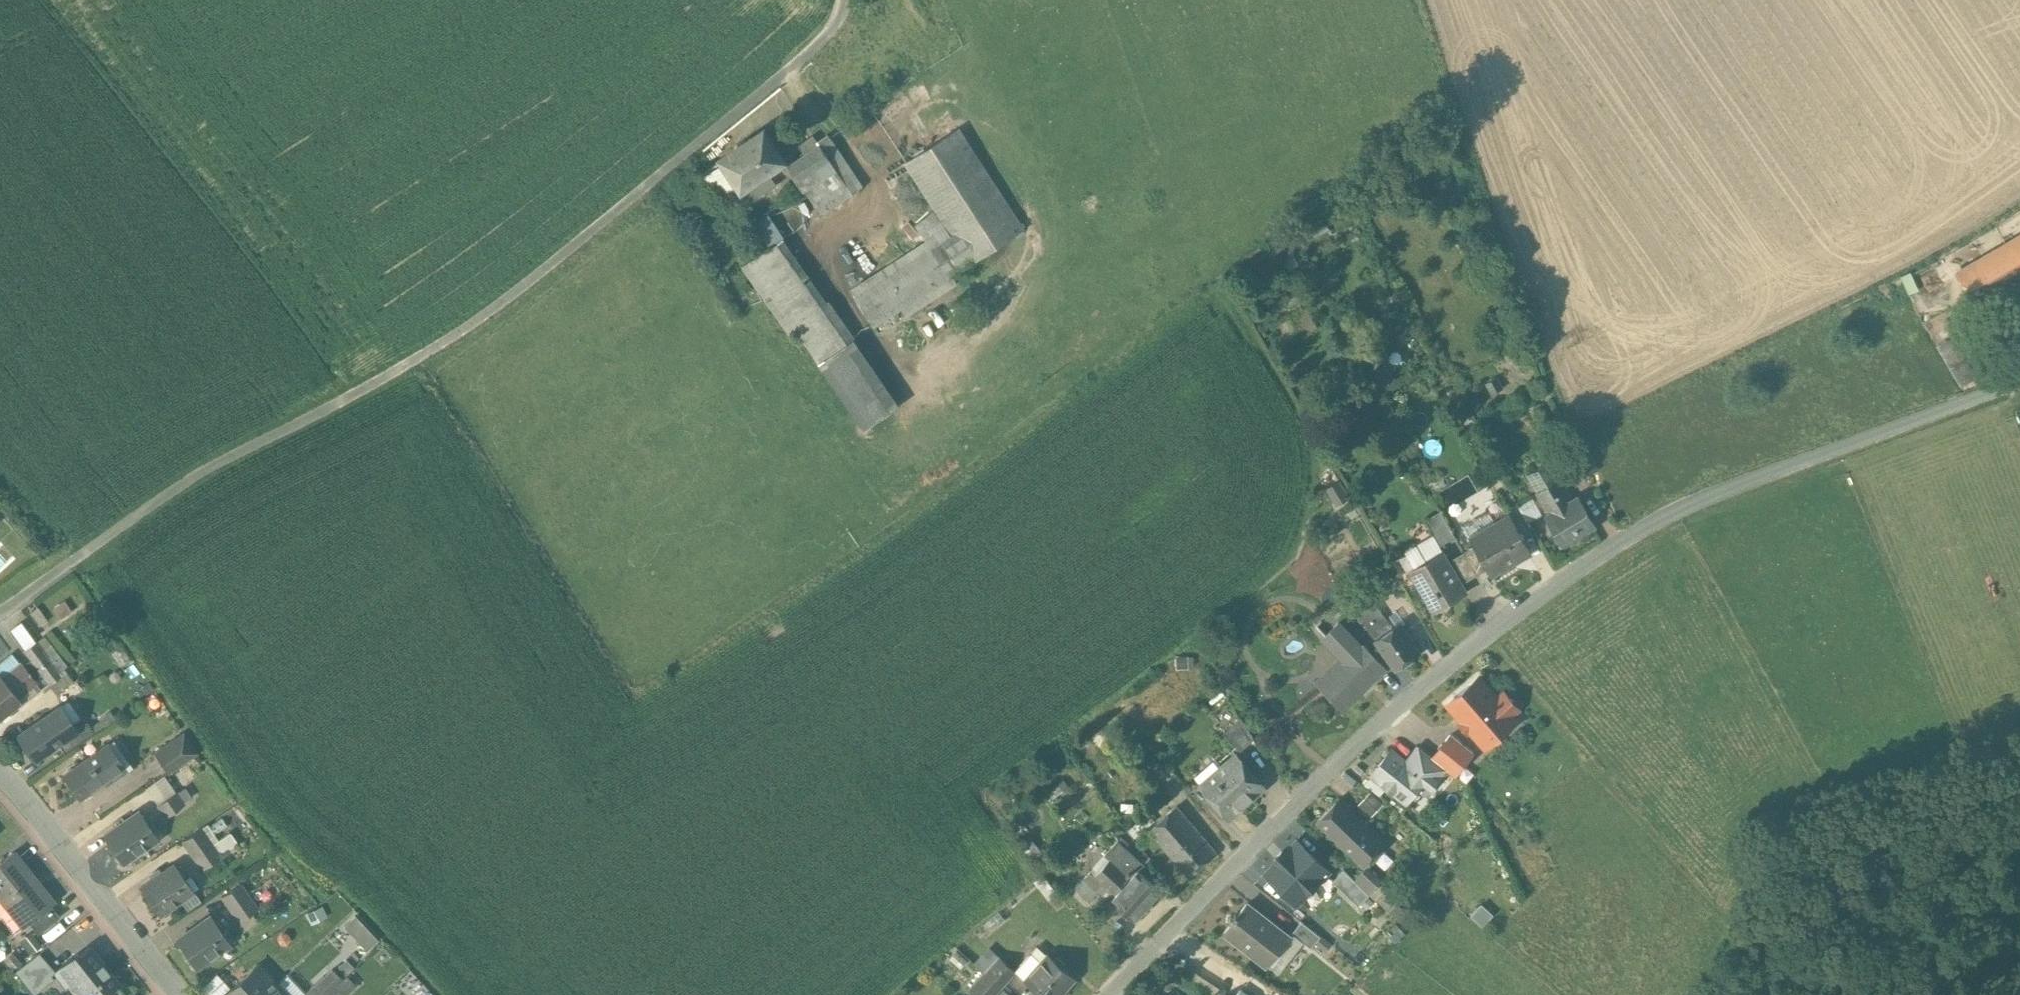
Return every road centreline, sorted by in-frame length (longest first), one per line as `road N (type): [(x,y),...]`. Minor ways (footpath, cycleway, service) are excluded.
road 1 (residential): [(2019,382),(1756,478),(1593,560),(1382,724),(1112,994)]
road 2 (residential): [(837,0),(836,31),(469,327),(366,390),(196,471),(0,603)]
road 3 (residential): [(0,782),(163,994)]

